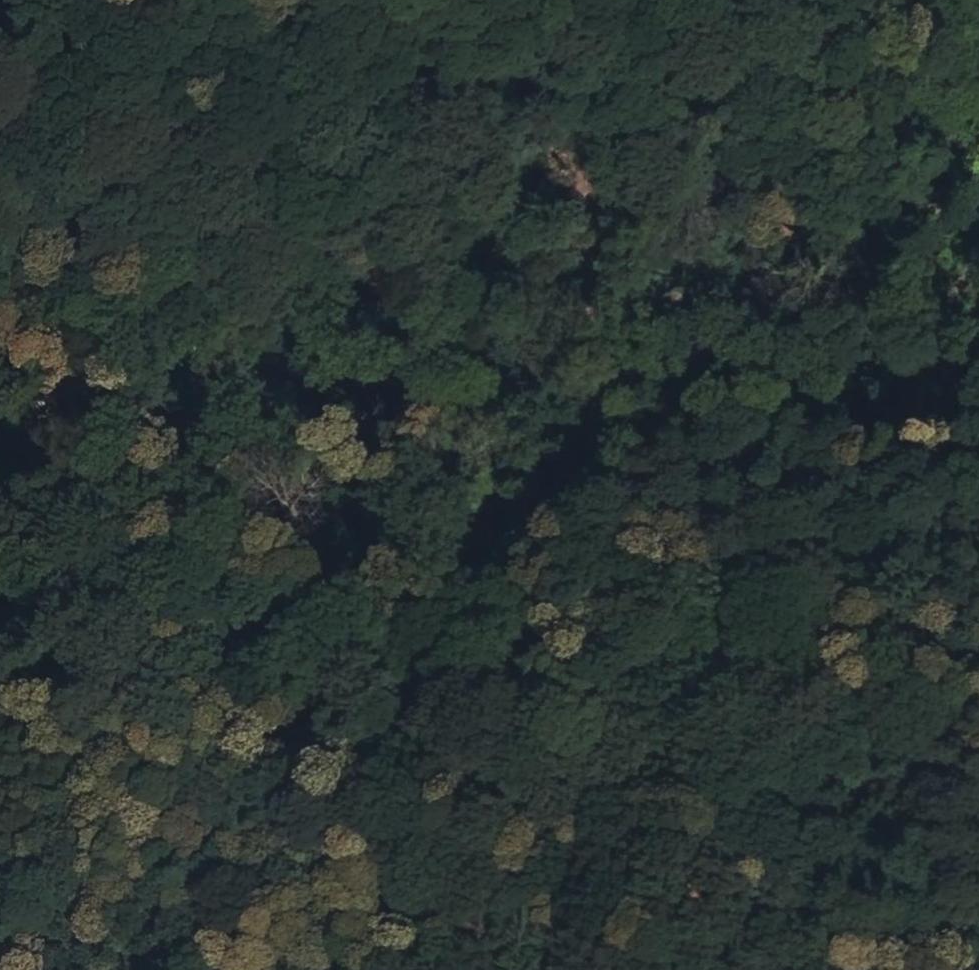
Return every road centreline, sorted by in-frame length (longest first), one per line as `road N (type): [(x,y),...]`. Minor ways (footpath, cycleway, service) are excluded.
road 1 (track): [(0,443),(46,478),(97,467),(168,428),(268,322),(300,294),(333,281),(392,289),(503,402),(547,413),(571,406),(653,291),(712,277),(827,396),(853,403),(916,369),(939,303),(978,263)]

